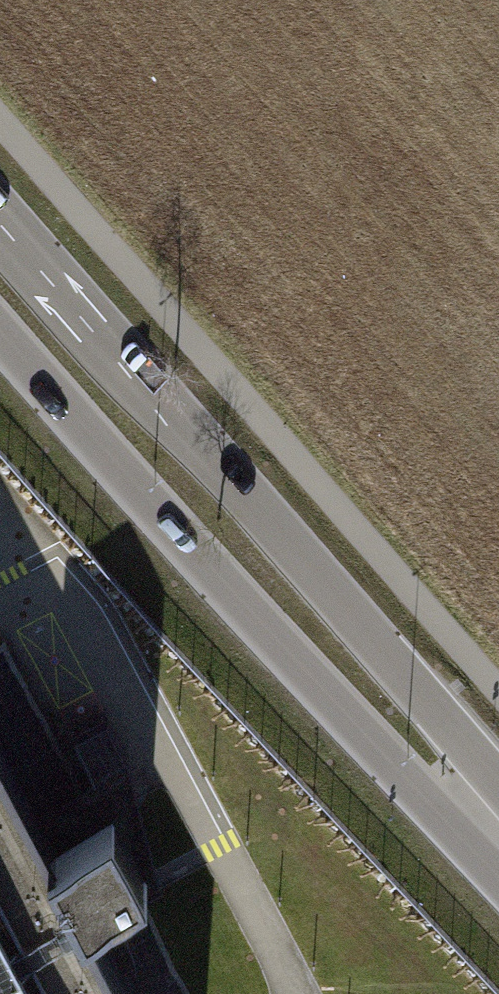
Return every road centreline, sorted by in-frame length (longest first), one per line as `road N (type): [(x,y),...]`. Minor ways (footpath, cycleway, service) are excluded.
road 1 (secondary): [(498,802),(458,737),(0,222)]
road 2 (secondary): [(0,331),(407,773),(498,840)]

